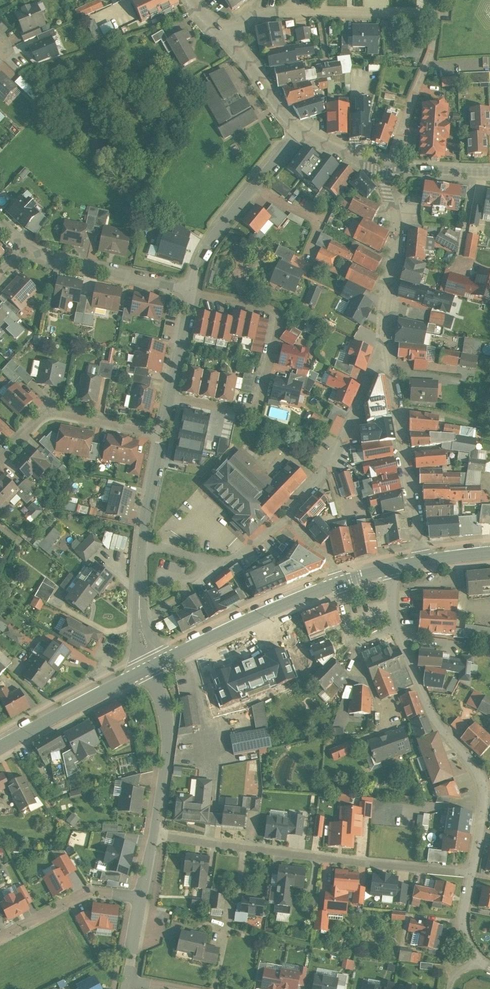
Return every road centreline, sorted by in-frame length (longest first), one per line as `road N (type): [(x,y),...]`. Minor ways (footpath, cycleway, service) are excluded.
road 1 (residential): [(387,567),(416,688),(476,784),(480,827),(468,876)]
road 2 (residential): [(153,837),(468,876)]
road 3 (secondary): [(349,577),(145,672)]
road 4 (residential): [(384,341),(423,559)]
road 5 (residential): [(162,433),(42,414),(0,459)]
road 6 (residential): [(191,296),(278,312),(261,401)]
road 7 (residential): [(153,837),(167,731),(145,672)]
road 8 (residential): [(29,248),(68,265),(193,287)]
road 9 (residential): [(384,341),(396,236),(378,177)]
road 10 (secondary): [(145,672),(0,748)]
road 11 (residential): [(143,546),(234,561),(285,521)]
road 12 (residential): [(0,939),(90,891),(141,898)]
road 13 (residential): [(435,13),(291,13)]
road 14 (residential): [(329,473),(384,341)]
road 15 (residential): [(191,296),(162,433)]
road 16 (residential): [(143,546),(137,613),(145,672)]
road 17 (residential): [(256,183),(211,236),(193,287)]
road 18 (residential): [(299,130),(224,32)]

